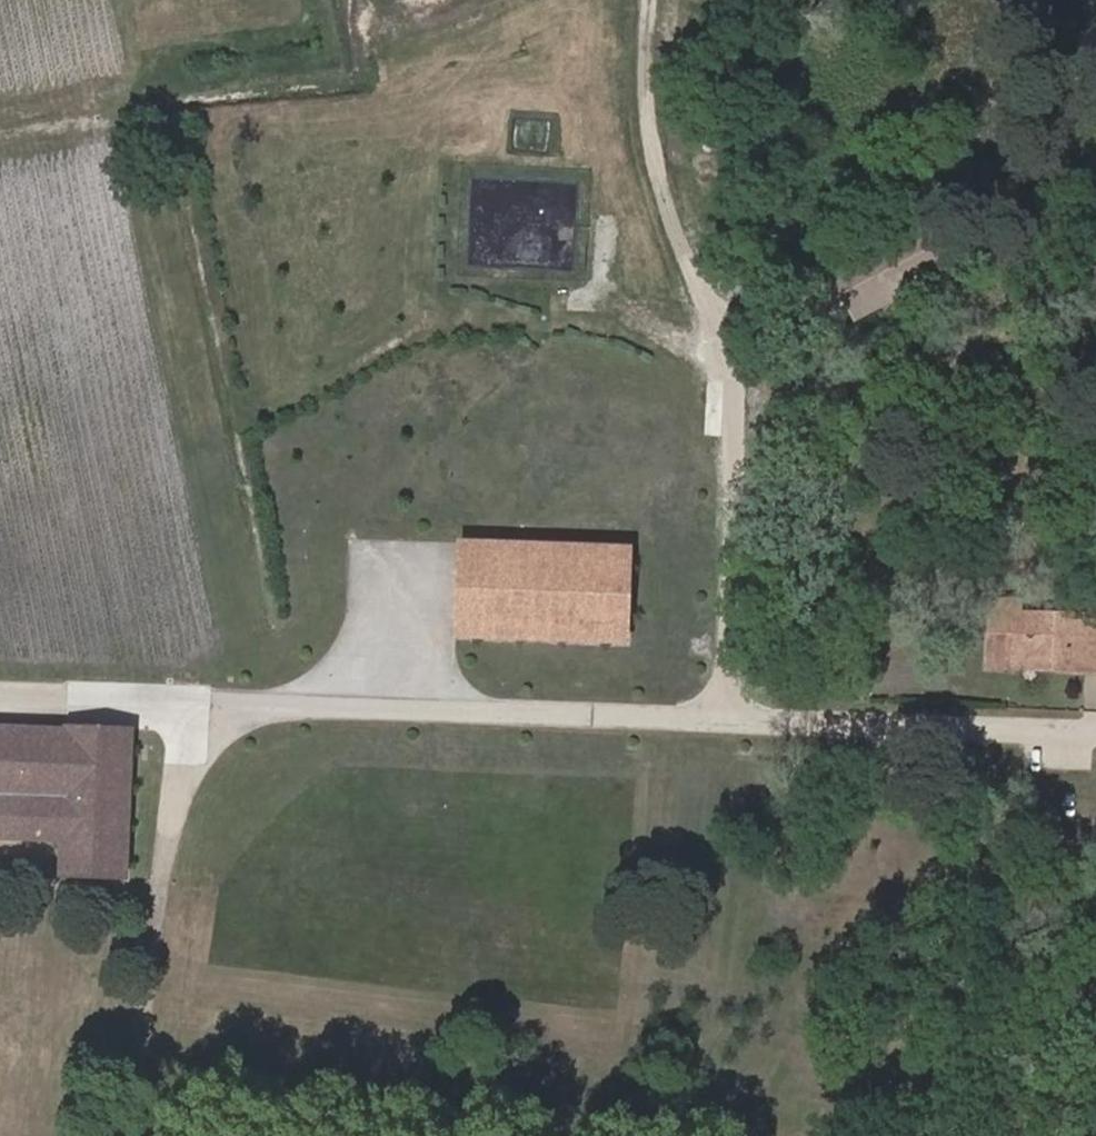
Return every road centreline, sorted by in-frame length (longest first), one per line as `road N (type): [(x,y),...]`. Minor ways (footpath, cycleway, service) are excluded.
road 1 (track): [(719,721),(737,394),(654,140),(649,0)]
road 2 (track): [(60,1135),(138,1041),(191,704)]
road 3 (track): [(0,122),(332,57),(321,0)]

